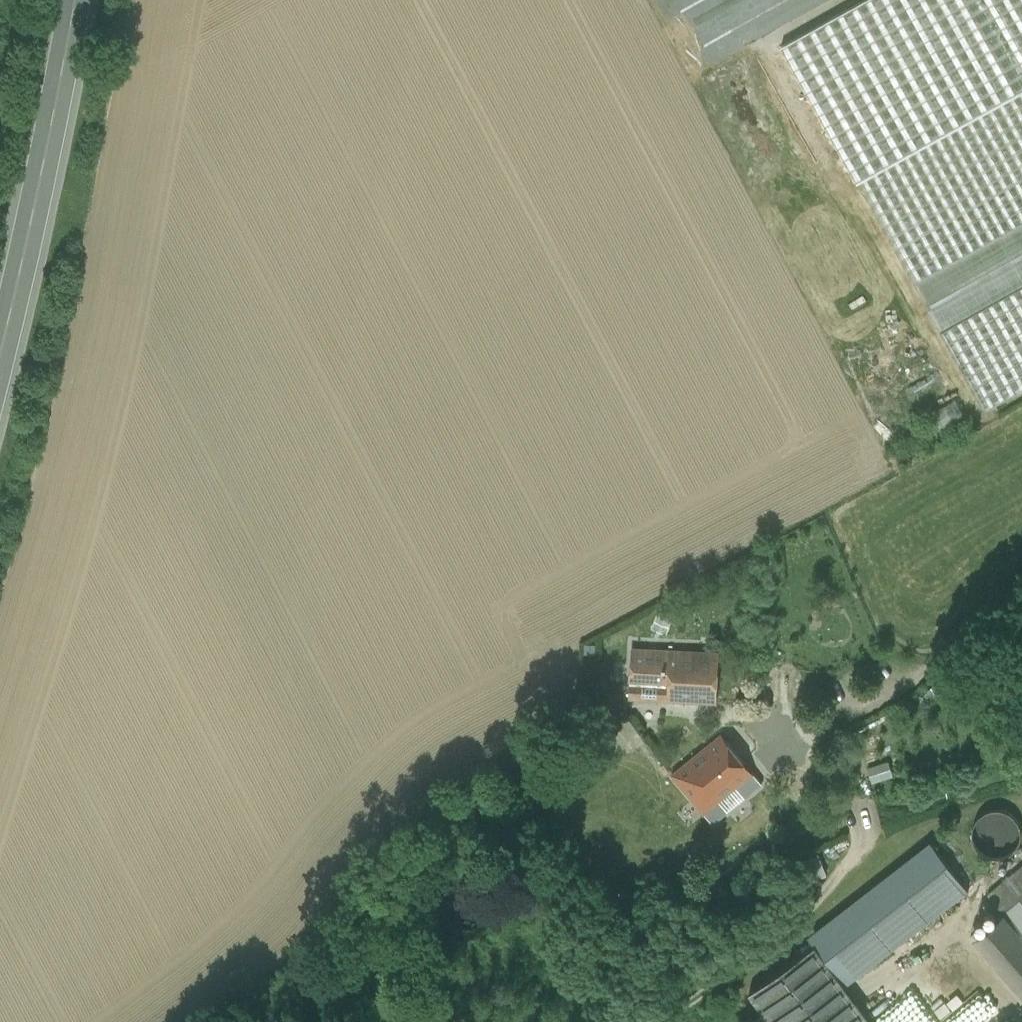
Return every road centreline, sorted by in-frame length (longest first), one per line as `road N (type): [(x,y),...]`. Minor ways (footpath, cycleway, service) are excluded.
road 1 (track): [(650,713),(724,716),(796,733),(845,717),(965,653),(1021,609)]
road 2 (primary): [(0,352),(74,0)]
road 3 (track): [(710,999),(803,931),(855,864),(859,822),(816,727)]

